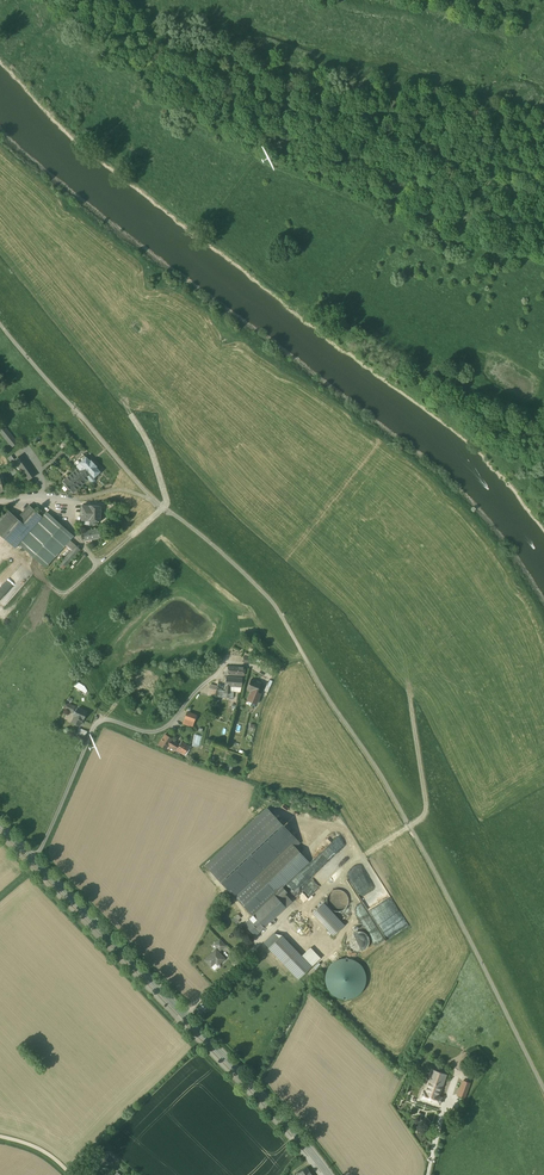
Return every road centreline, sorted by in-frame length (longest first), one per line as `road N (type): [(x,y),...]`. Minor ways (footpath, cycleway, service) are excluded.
road 1 (secondary): [(35,861),(328,1174)]
road 2 (residential): [(274,674),(230,660),(162,735),(97,724),(35,861)]
road 3 (track): [(48,581),(69,591),(166,501),(152,447),(123,393)]
road 4 (track): [(413,703),(425,811),(367,854)]

